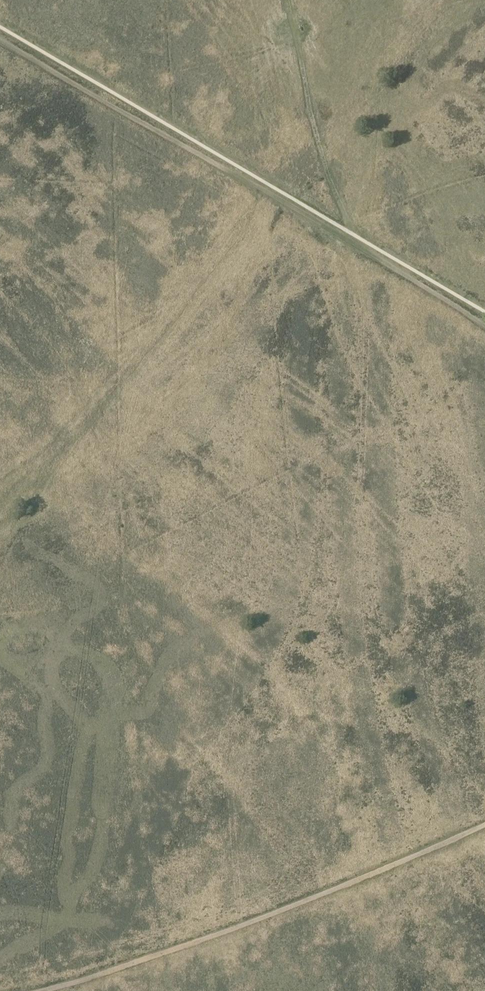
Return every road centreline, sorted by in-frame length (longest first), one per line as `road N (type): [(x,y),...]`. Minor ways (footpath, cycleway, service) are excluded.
road 1 (track): [(0,39),(484,326)]
road 2 (track): [(47,989),(314,896),(484,825)]
road 3 (track): [(364,250),(325,162),(289,0)]

